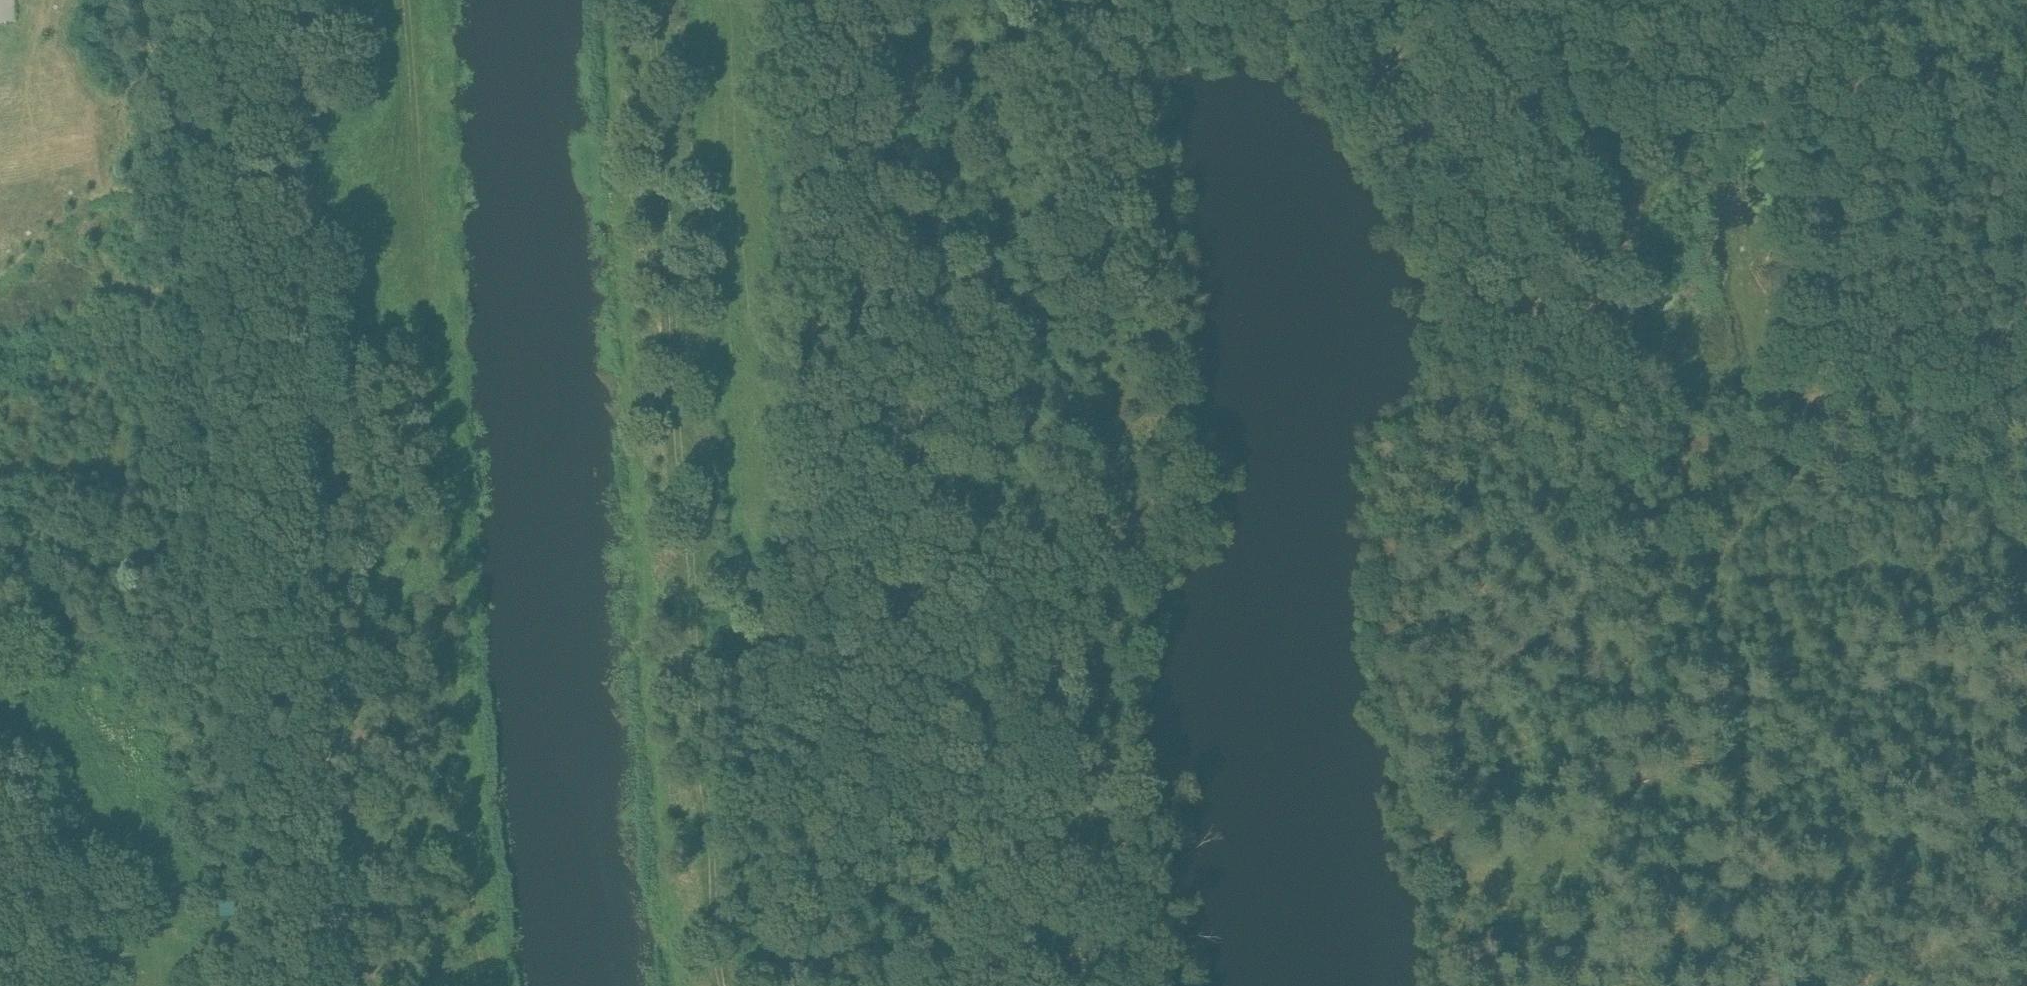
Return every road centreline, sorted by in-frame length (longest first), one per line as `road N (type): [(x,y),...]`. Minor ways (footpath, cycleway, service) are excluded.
road 1 (track): [(652,0),(715,985)]

